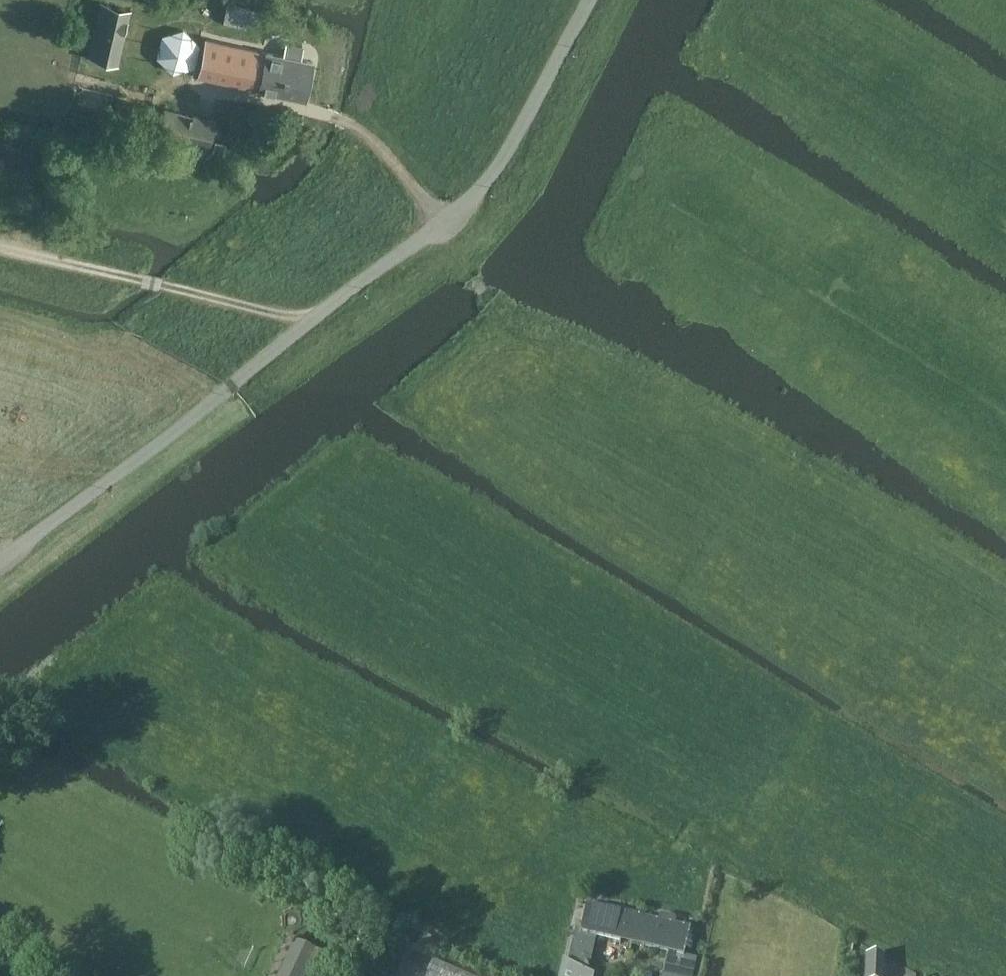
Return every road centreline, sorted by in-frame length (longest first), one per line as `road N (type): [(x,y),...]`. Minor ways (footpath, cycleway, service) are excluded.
road 1 (unclassified): [(0,561),(138,465),(319,315),(448,222),(489,177),(589,0)]
road 2 (track): [(0,247),(275,313),(319,315)]

